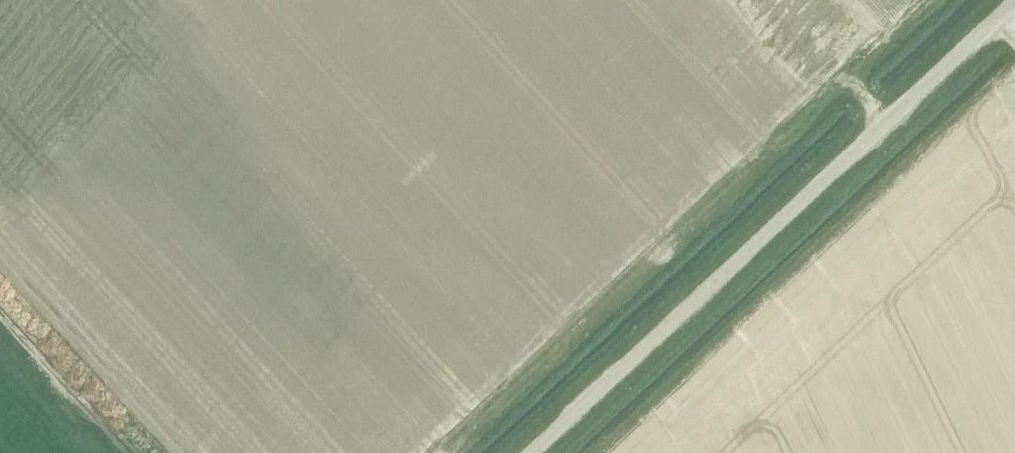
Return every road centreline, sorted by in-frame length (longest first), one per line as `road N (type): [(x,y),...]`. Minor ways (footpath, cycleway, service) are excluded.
road 1 (unclassified): [(529,452),(1014,0)]

